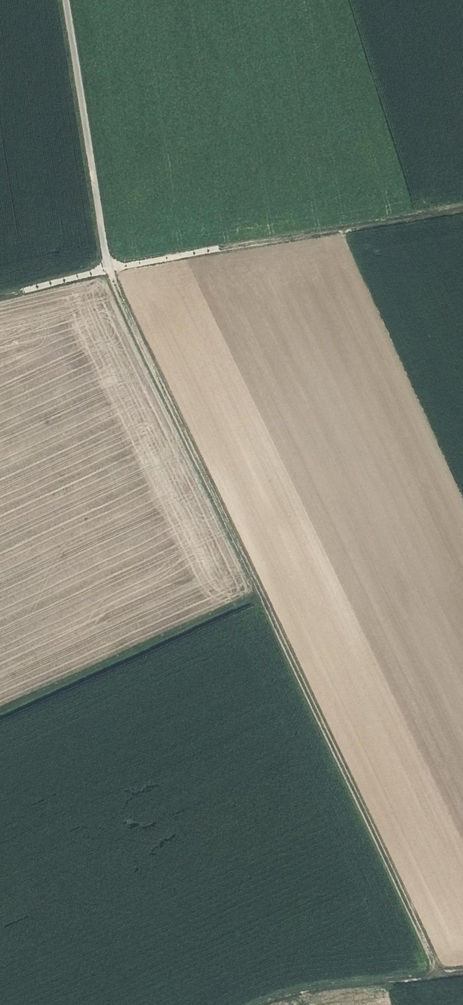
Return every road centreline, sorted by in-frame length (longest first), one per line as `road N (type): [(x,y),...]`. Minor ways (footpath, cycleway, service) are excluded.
road 1 (track): [(107,268),(437,974),(462,971)]
road 2 (track): [(462,208),(0,292)]
road 3 (track): [(261,592),(0,712)]
road 4 (unclassified): [(66,0),(107,268)]
road 5 (track): [(437,974),(296,991),(254,1004)]

